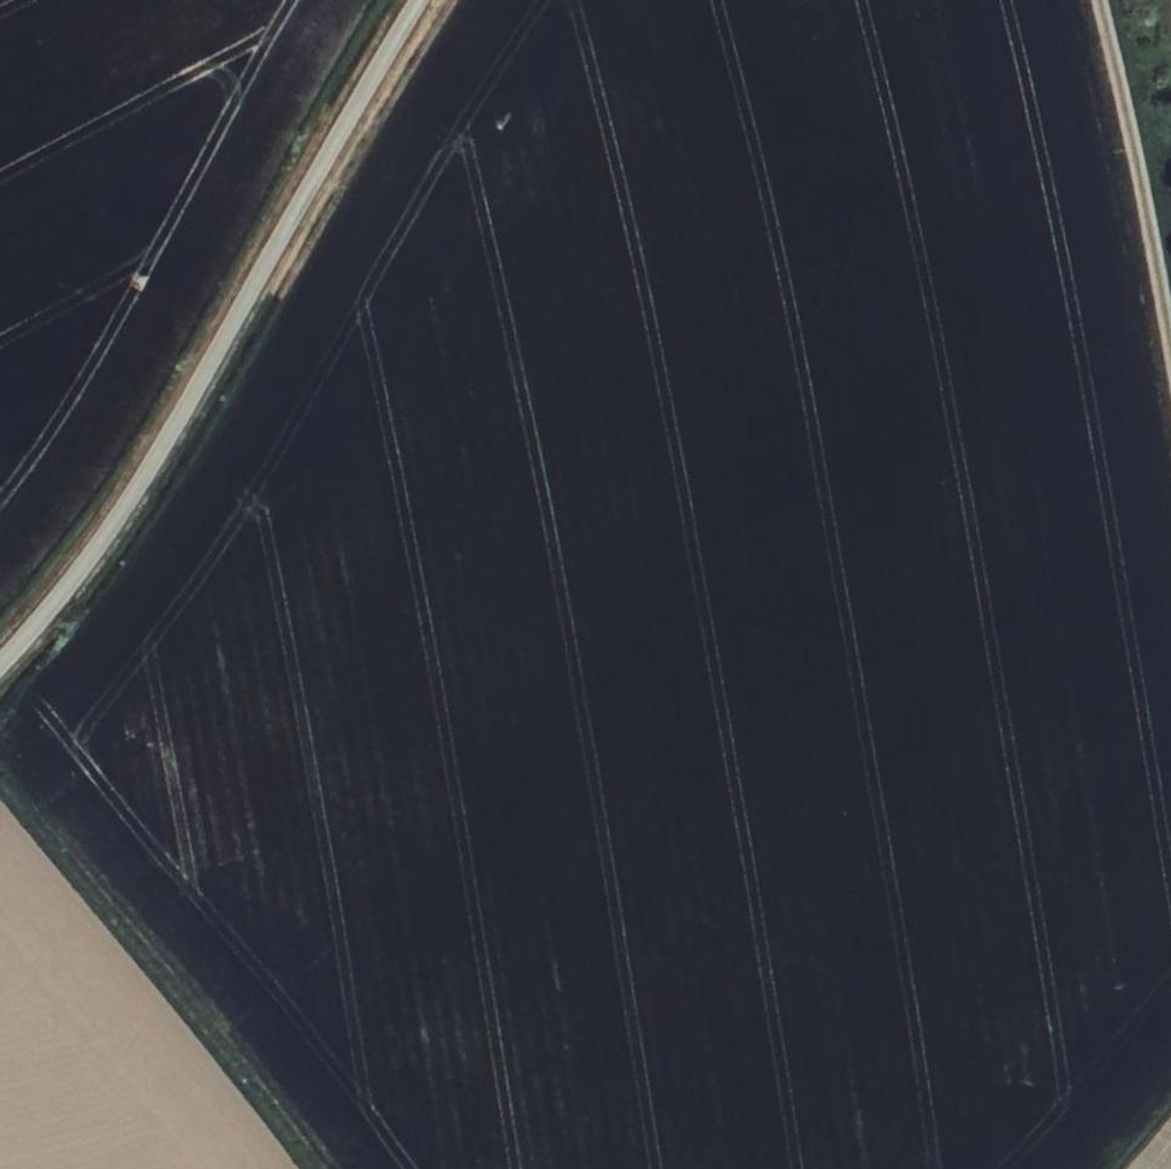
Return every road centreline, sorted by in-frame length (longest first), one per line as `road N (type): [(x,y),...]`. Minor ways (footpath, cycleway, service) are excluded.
road 1 (unclassified): [(0,668),(106,534),(413,0)]
road 2 (track): [(1103,0),(1170,374)]

